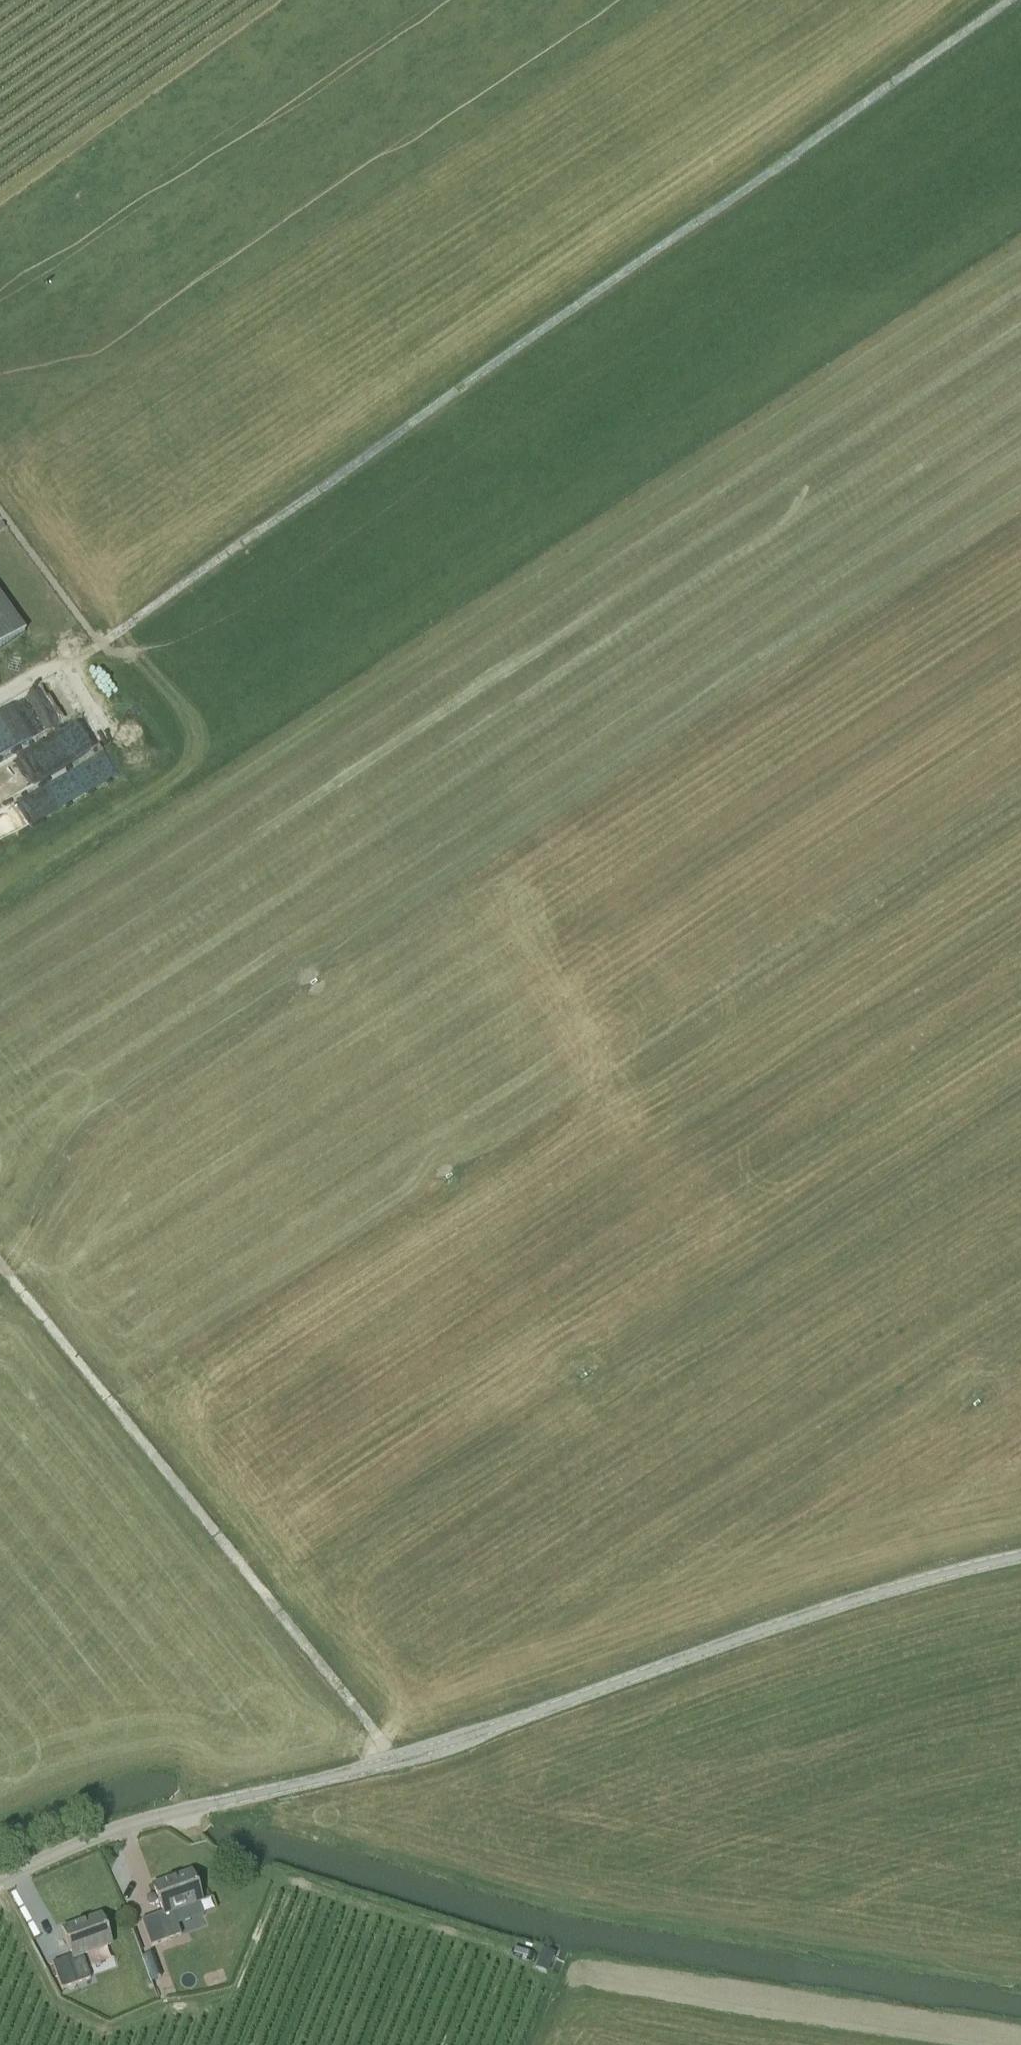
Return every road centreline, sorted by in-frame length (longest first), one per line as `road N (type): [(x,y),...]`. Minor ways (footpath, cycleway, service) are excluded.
road 1 (unclassified): [(1020,1556),(882,1593),(442,1747),(111,1829),(0,1878)]

